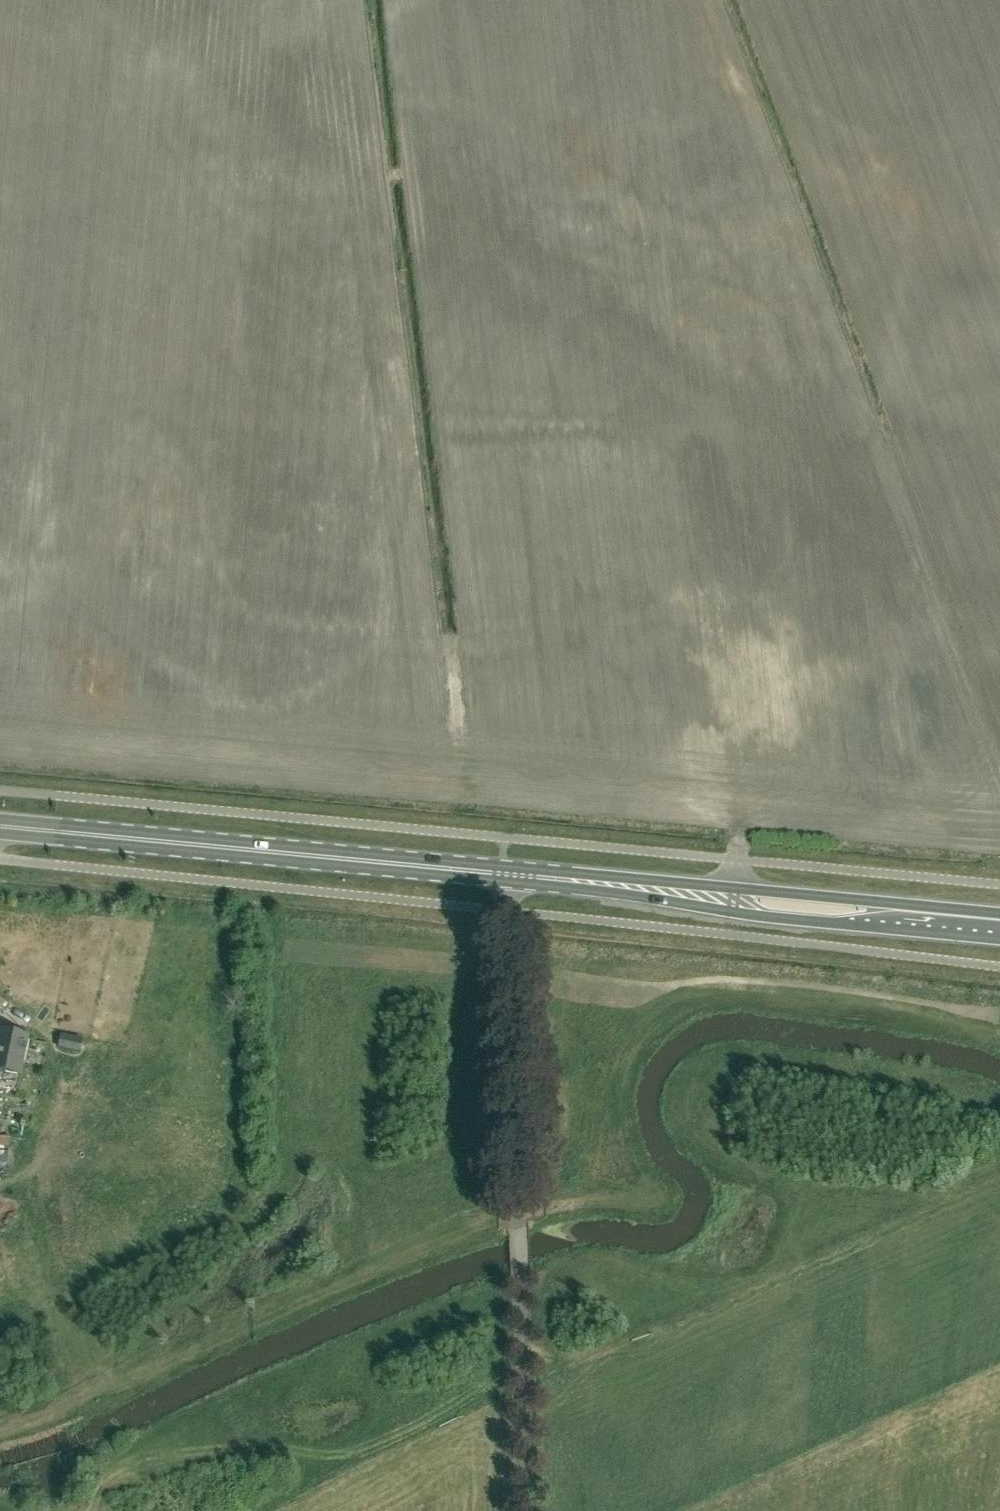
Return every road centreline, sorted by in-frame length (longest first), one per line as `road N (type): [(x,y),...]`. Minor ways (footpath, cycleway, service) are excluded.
road 1 (primary): [(999,926),(0,825)]

